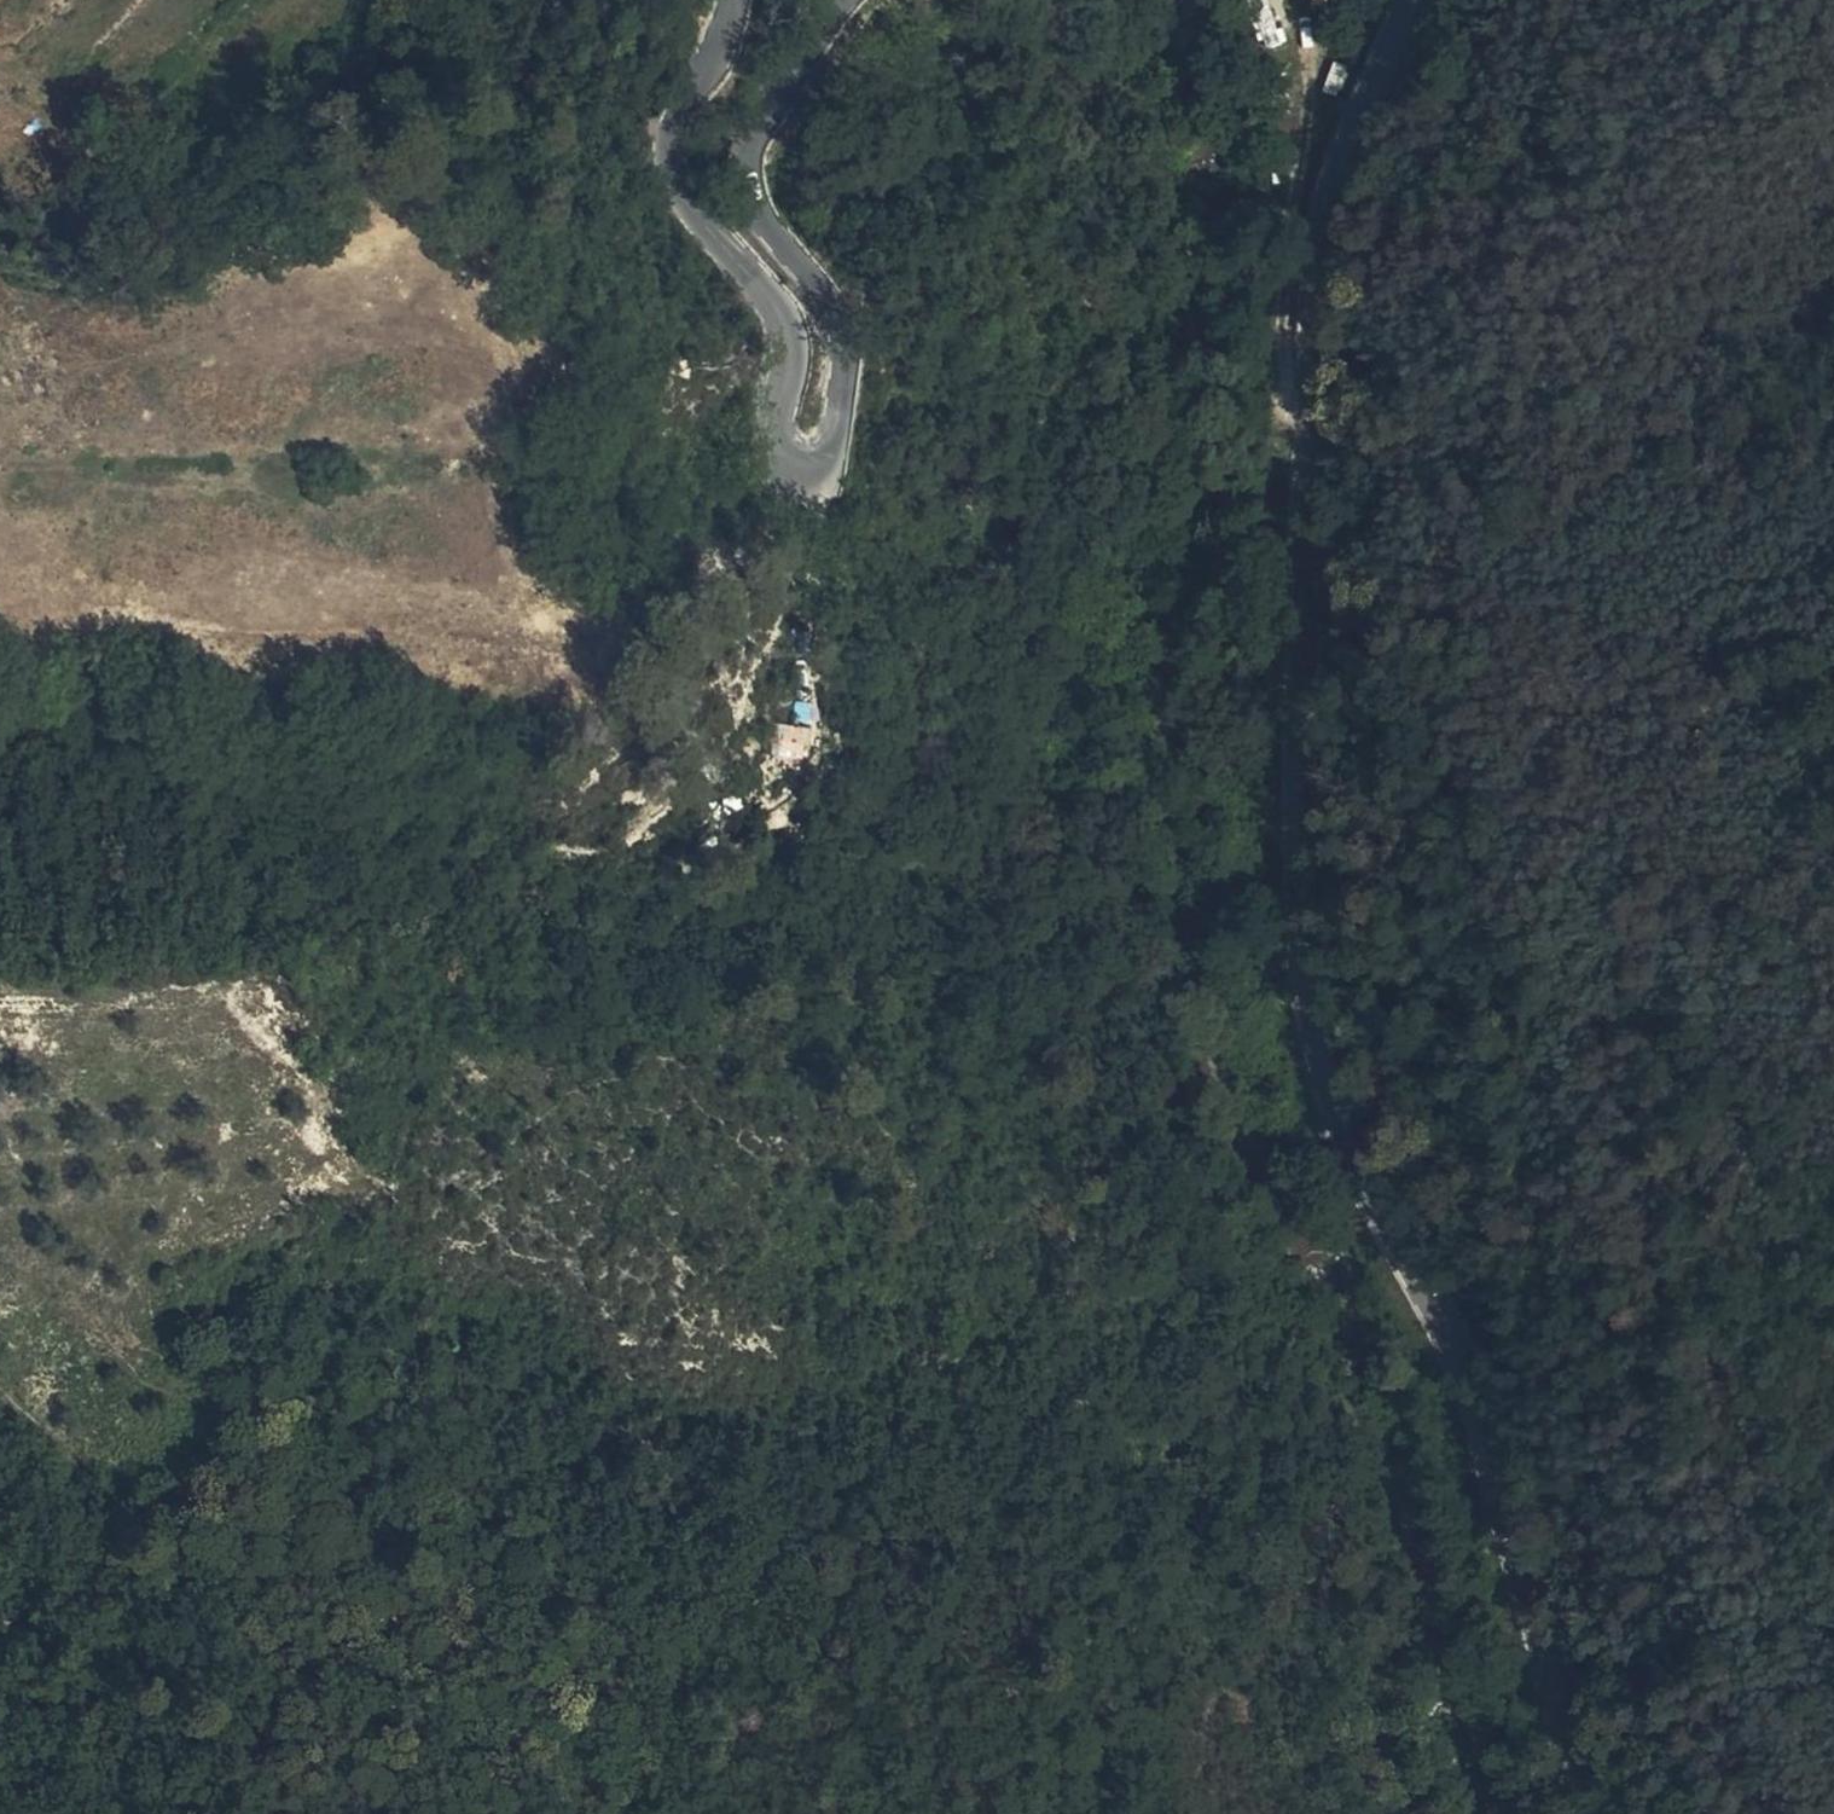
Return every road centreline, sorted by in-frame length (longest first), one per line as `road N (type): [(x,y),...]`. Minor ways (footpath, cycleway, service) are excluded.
road 1 (secondary): [(1593,1813),(1457,1349),(1335,1114),(1309,1029),(1303,952),(1312,283),(1345,146),(1409,0)]
road 2 (secondary): [(733,0),(718,54),(671,122),(668,177),(684,211),(781,322),(787,373),(773,433),(784,460),(796,464),(828,456),(838,439),(849,349),(830,298),(748,195),(745,146),(814,27),(839,0)]

